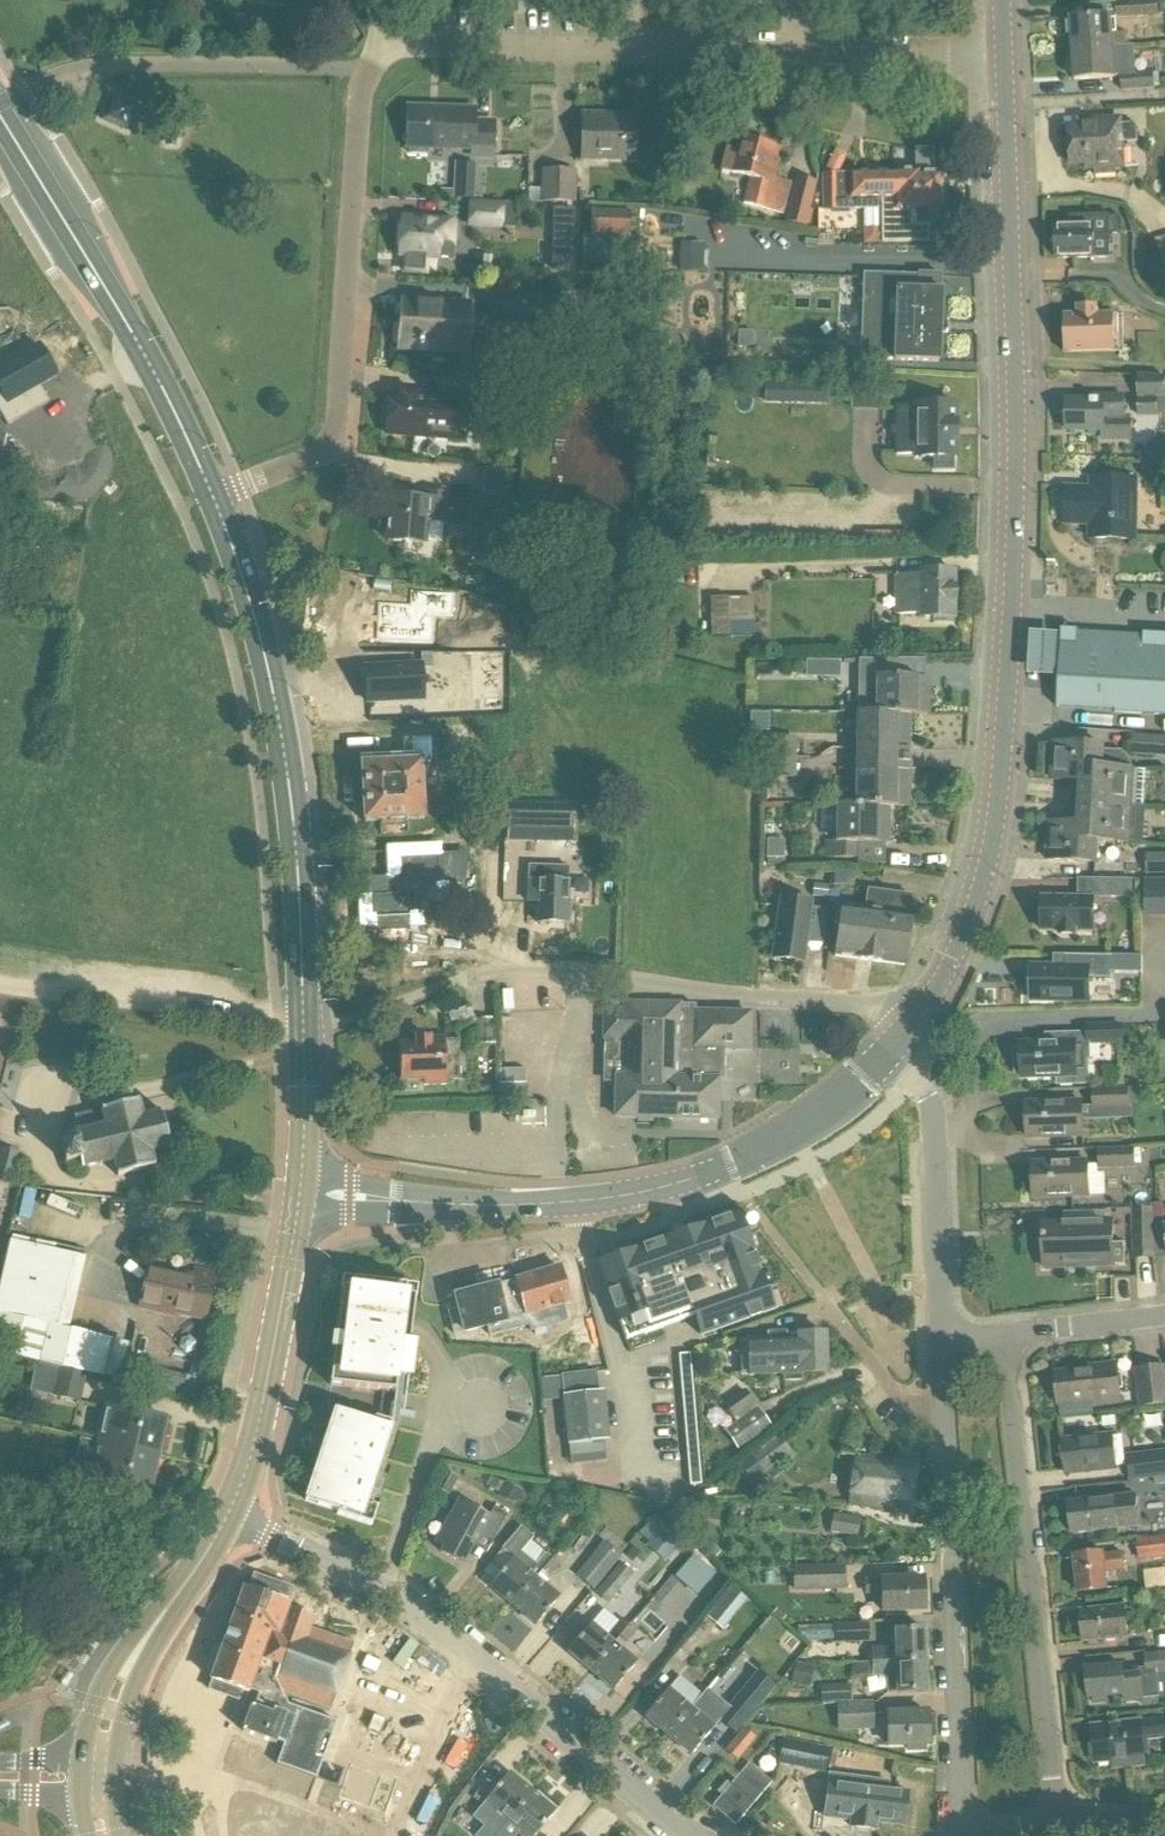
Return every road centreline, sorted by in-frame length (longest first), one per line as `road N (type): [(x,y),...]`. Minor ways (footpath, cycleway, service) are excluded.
road 1 (secondary): [(913,1023),(975,907),(1000,778),(1016,493),(1004,57)]
road 2 (secondary): [(301,1192),(510,1205),(656,1189),(793,1131),(896,1045)]
road 3 (residential): [(303,1020),(340,1022),(466,979),(534,972),(894,1008),(913,1023)]
road 4 (residential): [(387,43),(1004,57)]
road 5 (residential): [(212,495),(335,449),(362,89),(387,43)]
road 6 (primary): [(303,1020),(288,779),(259,632),(212,495)]
road 7 (residential): [(1057,1823),(1003,1336)]
road 8 (primary): [(212,495),(148,361),(0,116)]
road 9 (residential): [(963,1835),(945,1430)]
road 10 (residential): [(691,1835),(448,1638),(380,1592)]
road 11 (primary): [(228,1513),(255,1440),(301,1192)]
road 12 (residential): [(941,1344),(933,1109),(896,1045)]
road 13 (primary): [(98,1778),(124,1676),(228,1513)]
road 14 (track): [(278,1018),(0,987)]
road 15 (residential): [(380,1592),(446,1407),(480,1407)]
road 16 (residential): [(945,1430),(898,1398),(823,1301)]
road 17 (primary): [(301,1192),(303,1020)]
road 18 (residential): [(380,1592),(228,1513)]
road 19 (residential): [(1164,1317),(1003,1336)]

